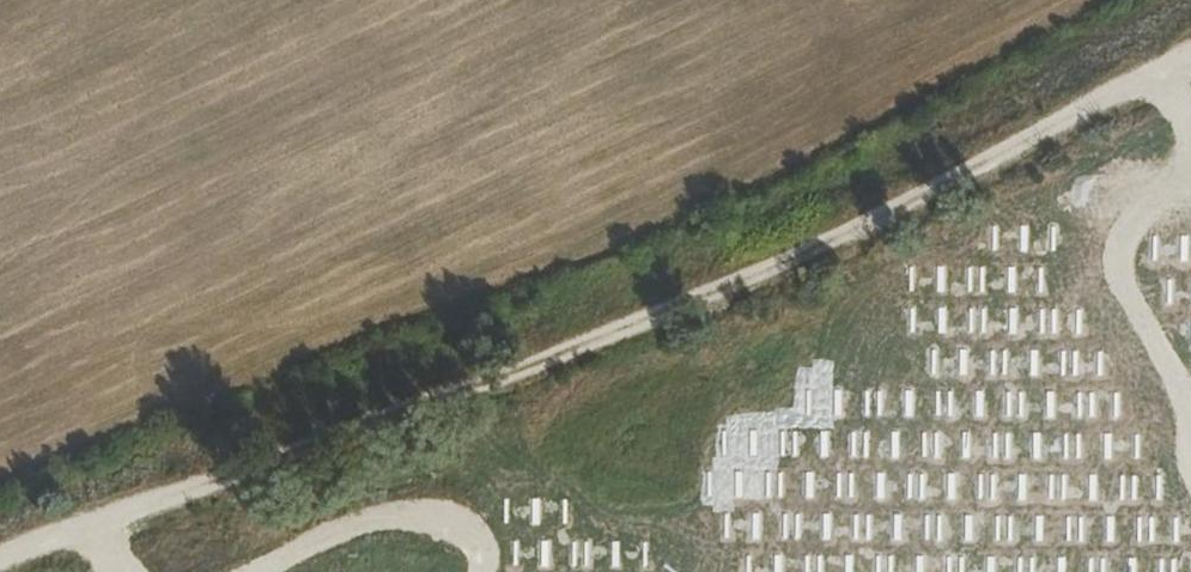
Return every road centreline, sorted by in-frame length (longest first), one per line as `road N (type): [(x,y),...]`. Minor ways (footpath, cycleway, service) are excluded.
road 1 (track): [(1190,82),(711,327),(31,571)]
road 2 (track): [(1190,473),(1182,400),(1110,260),(1190,147)]
road 3 (track): [(477,571),(485,553),(447,515),(349,519),(254,571)]

